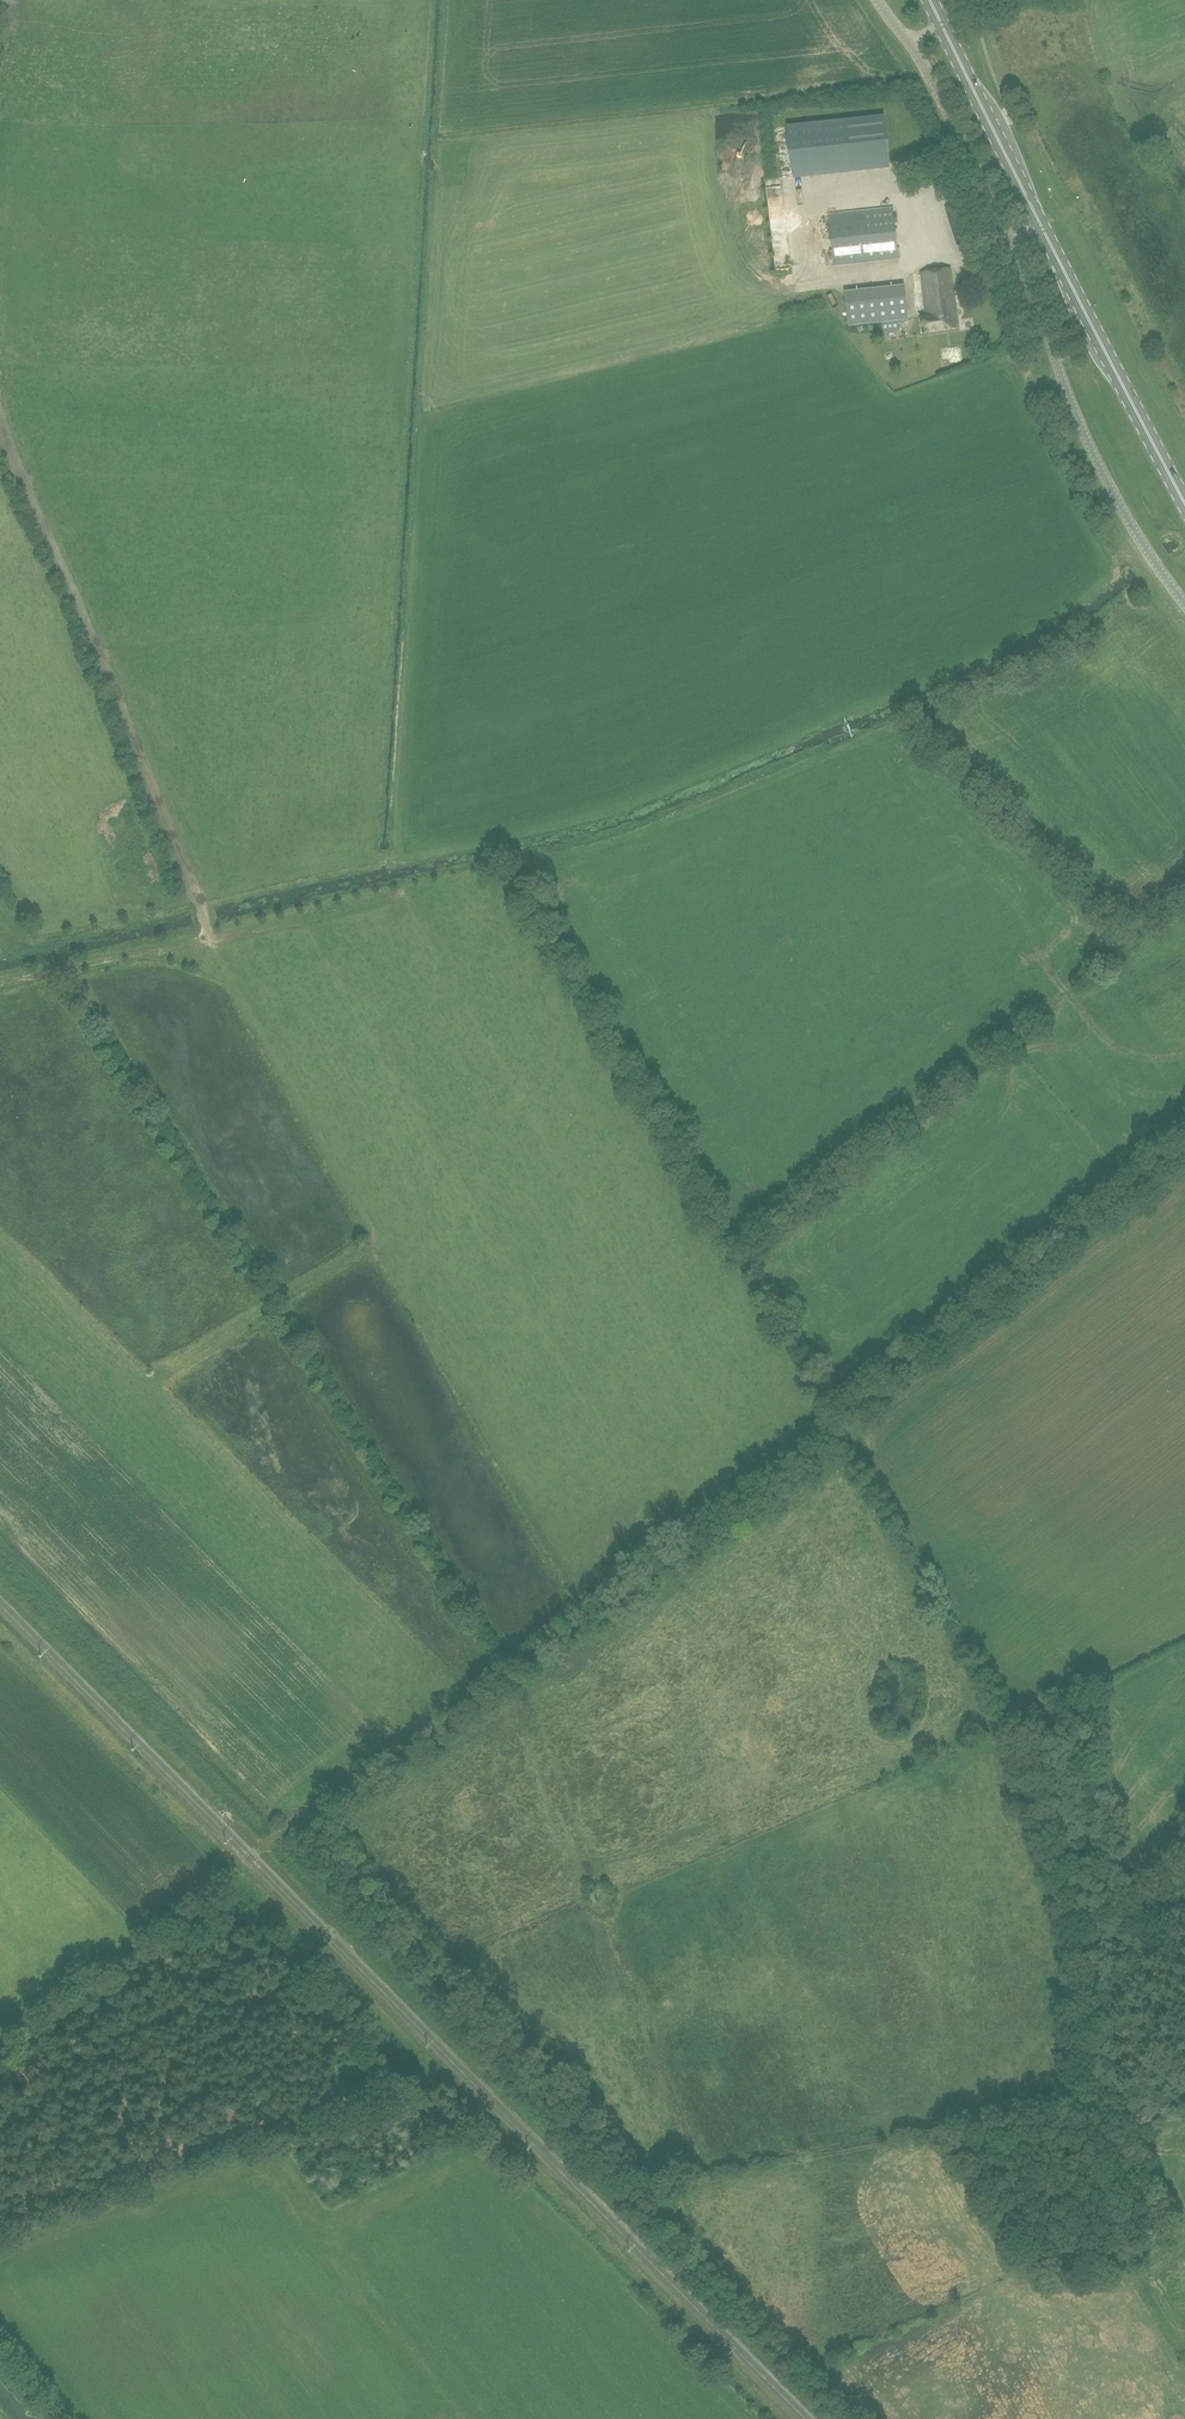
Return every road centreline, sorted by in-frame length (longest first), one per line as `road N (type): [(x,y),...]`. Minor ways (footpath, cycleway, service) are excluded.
road 1 (unclassified): [(1184,602),(1101,472),(1013,243)]
road 2 (primary): [(1184,505),(1041,228)]
road 3 (unclassified): [(1013,243),(908,40)]
road 4 (primary): [(1041,228),(940,25)]

